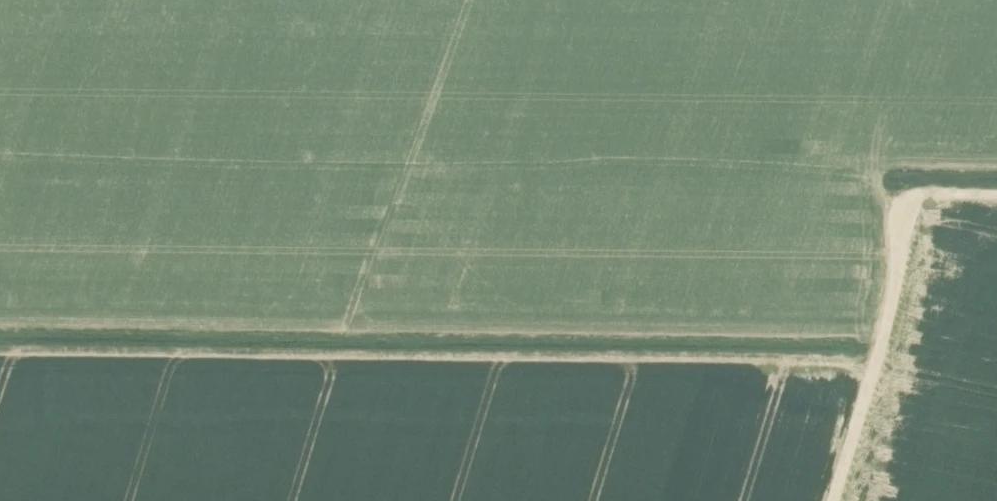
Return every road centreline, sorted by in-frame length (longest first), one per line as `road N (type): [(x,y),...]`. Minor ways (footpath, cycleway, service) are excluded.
road 1 (track): [(834,500),(888,328),(906,212),(921,194),(996,196)]

